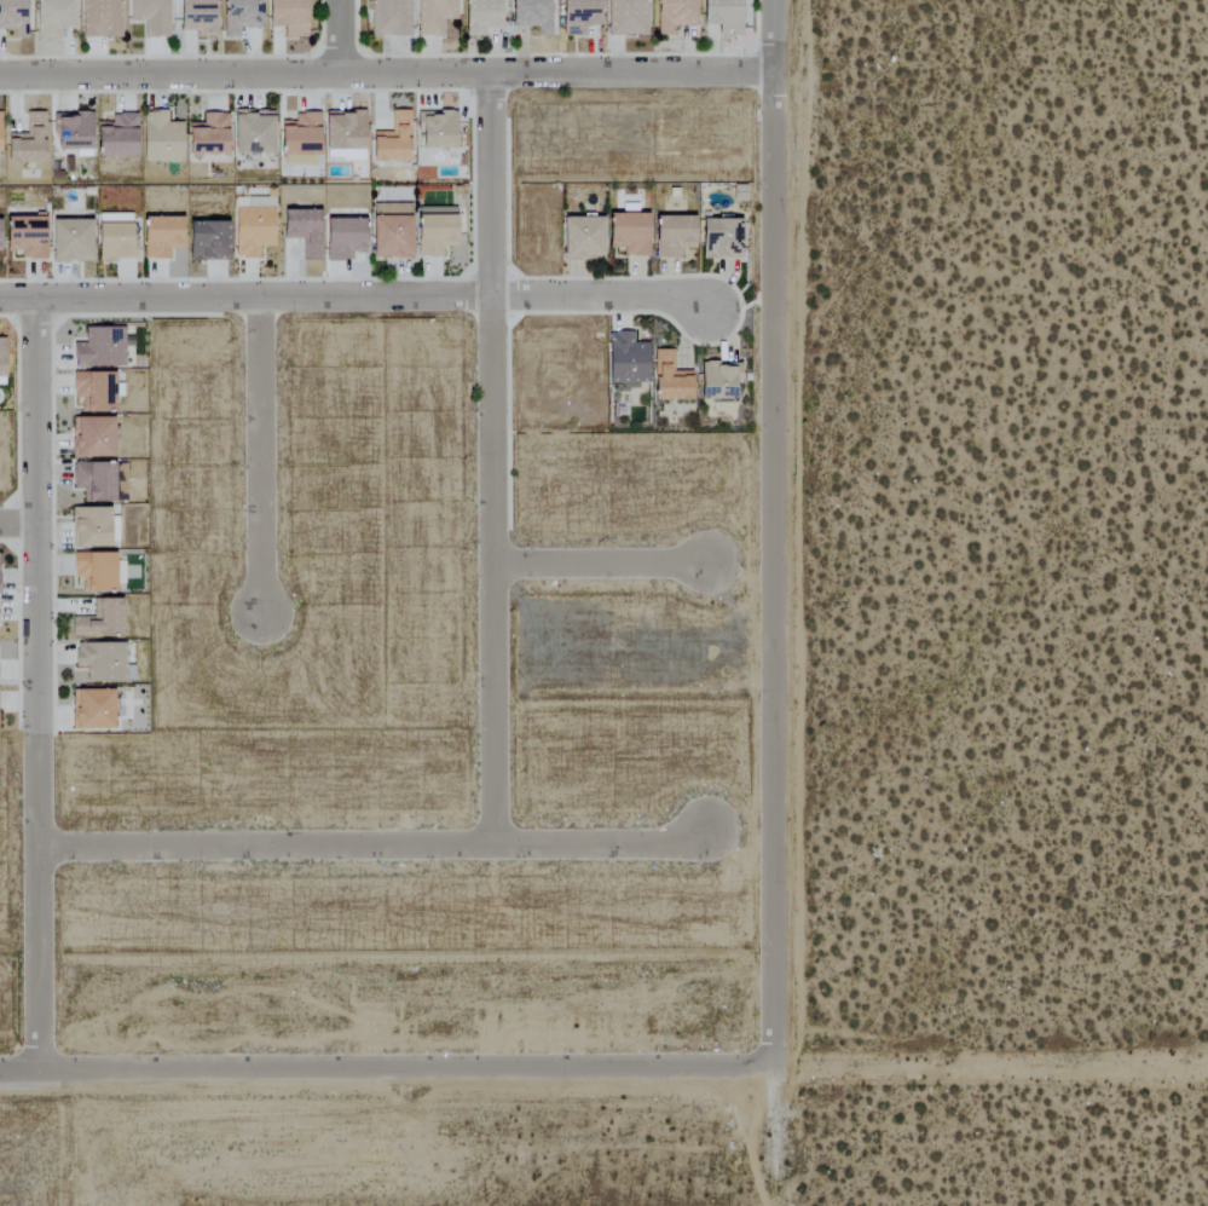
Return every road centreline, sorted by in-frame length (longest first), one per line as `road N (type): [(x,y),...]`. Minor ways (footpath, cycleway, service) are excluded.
road 1 (residential): [(765,1061),(775,1041),(775,0)]
road 2 (residential): [(496,848),(491,73)]
road 3 (residential): [(775,71),(0,74)]
road 4 (residential): [(36,1069),(36,300)]
road 5 (residential): [(765,1061),(0,1070)]
road 6 (residential): [(709,312),(684,298),(0,300)]
road 7 (residential): [(41,852),(686,847),(709,829)]
road 8 (residential): [(259,298),(262,616)]
road 9 (residential): [(493,567),(716,566)]

